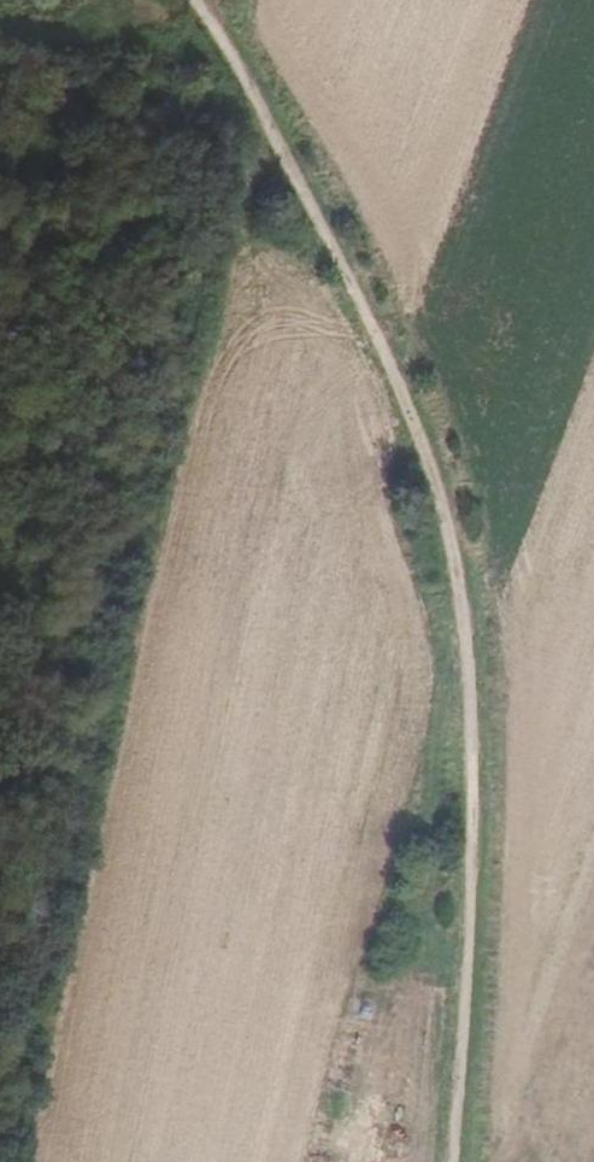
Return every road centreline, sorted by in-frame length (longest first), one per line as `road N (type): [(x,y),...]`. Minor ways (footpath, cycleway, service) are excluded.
road 1 (track): [(450,1161),(465,1004),(471,652),(440,499),(401,388),(299,167),(190,0)]
road 2 (track): [(59,1161),(299,167)]
road 3 (track): [(464,614),(374,998)]

